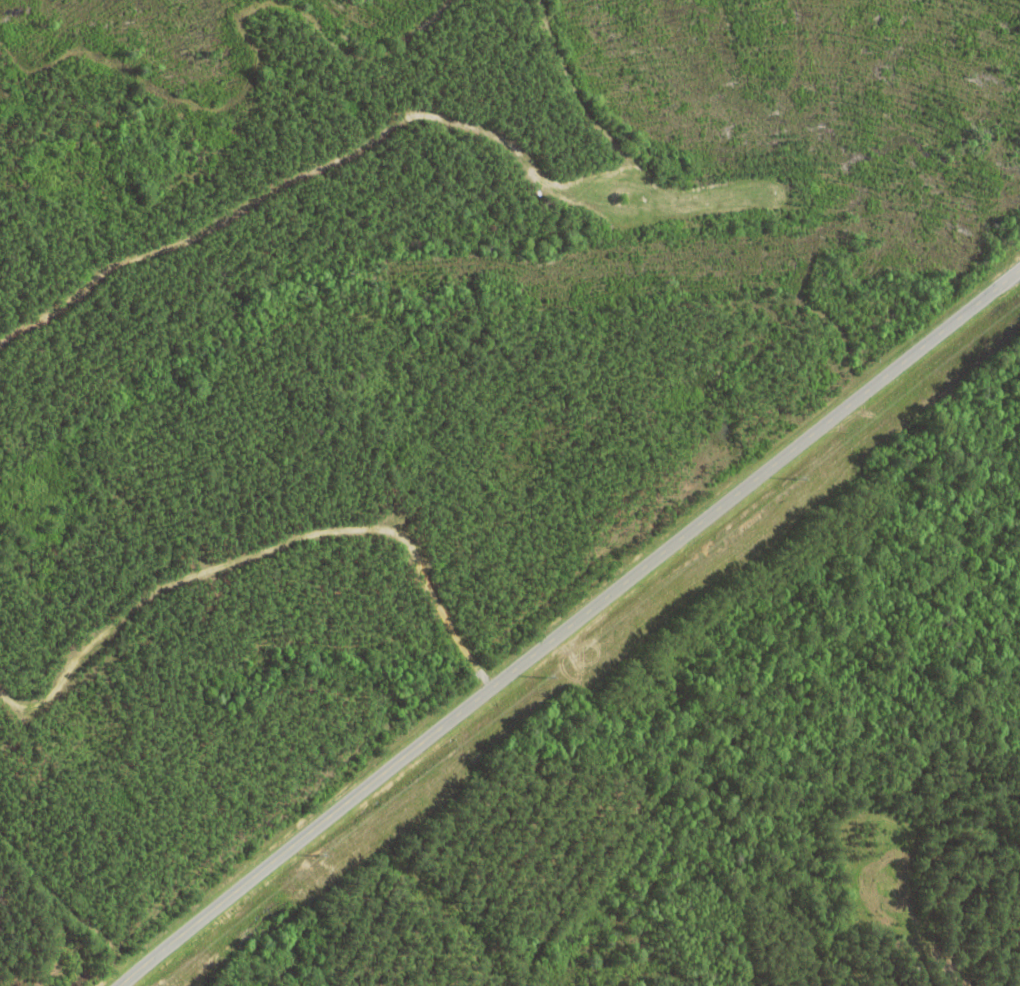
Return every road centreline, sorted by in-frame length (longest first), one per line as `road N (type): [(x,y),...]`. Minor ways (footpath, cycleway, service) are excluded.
road 1 (tertiary): [(119,985),(1019,270)]

